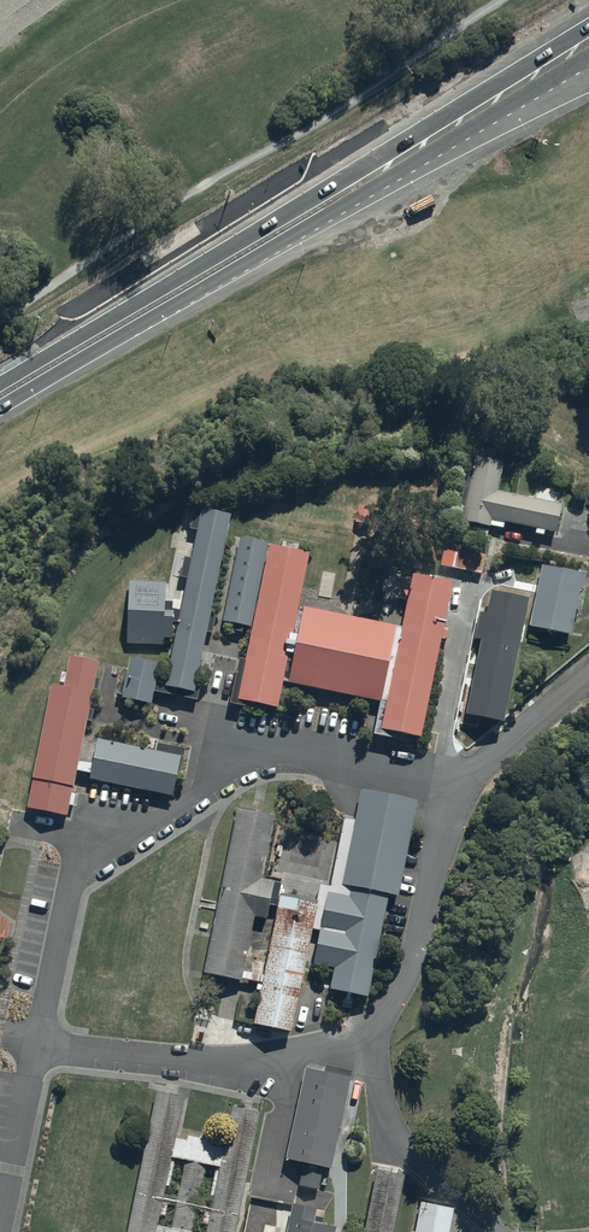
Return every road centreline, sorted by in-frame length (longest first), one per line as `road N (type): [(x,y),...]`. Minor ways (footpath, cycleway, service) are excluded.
road 1 (secondary): [(0,383),(588,24)]
road 2 (secondary): [(448,149),(0,408)]
road 3 (secondary): [(588,60),(448,149)]
road 4 (secondary): [(588,79),(448,149)]

